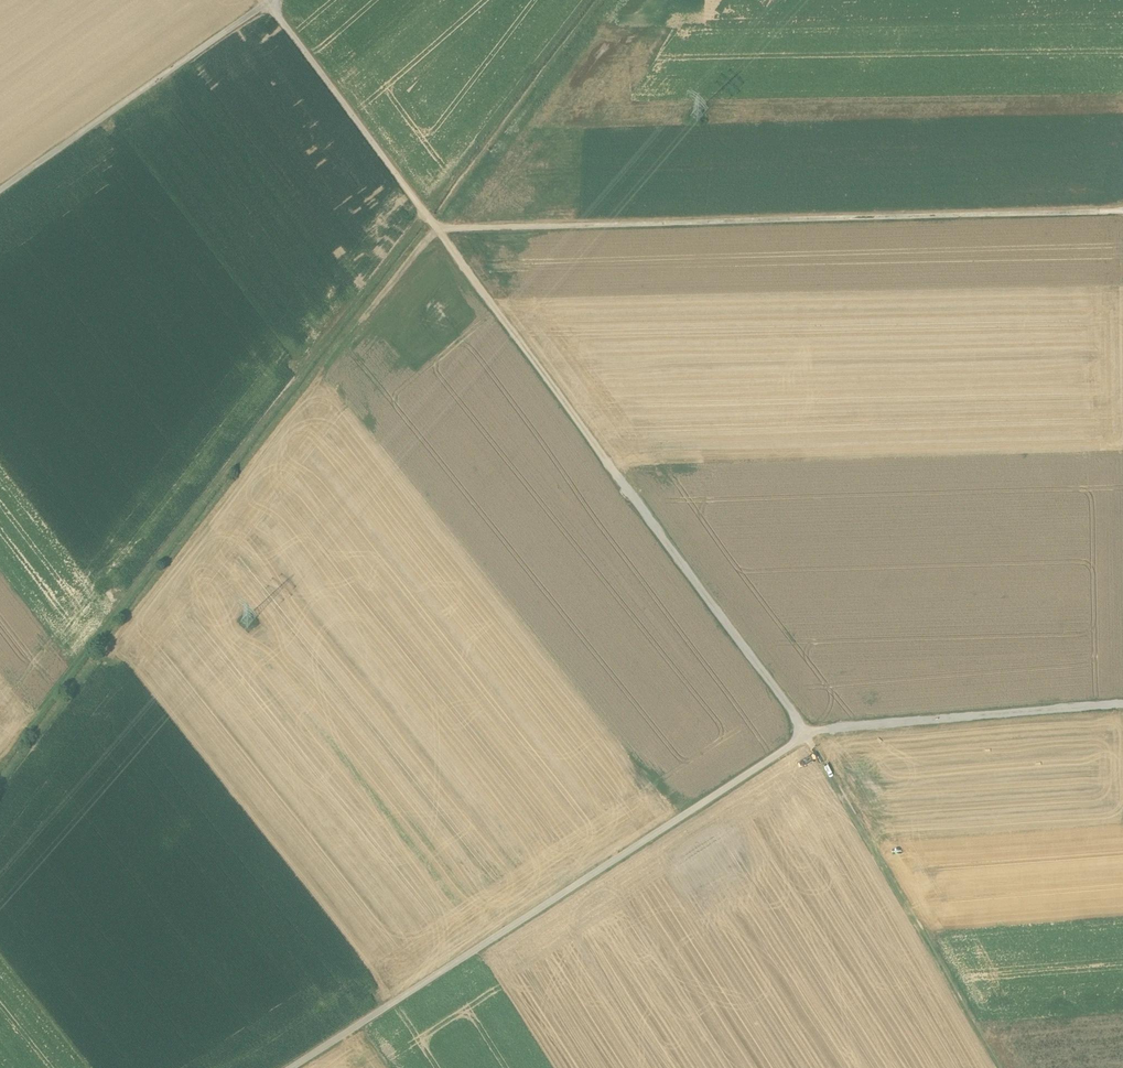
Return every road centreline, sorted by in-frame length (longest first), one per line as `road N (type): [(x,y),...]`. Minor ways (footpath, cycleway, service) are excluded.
road 1 (track): [(0,761),(593,0)]
road 2 (track): [(439,232),(1122,212)]
road 3 (track): [(808,735),(439,232)]
road 4 (track): [(292,1067),(808,735)]
road 5 (track): [(808,735),(998,1067)]
road 6 (track): [(273,0),(0,191)]
road 7 (track): [(1122,706),(808,735)]
road 8 (track): [(439,232),(261,0)]

